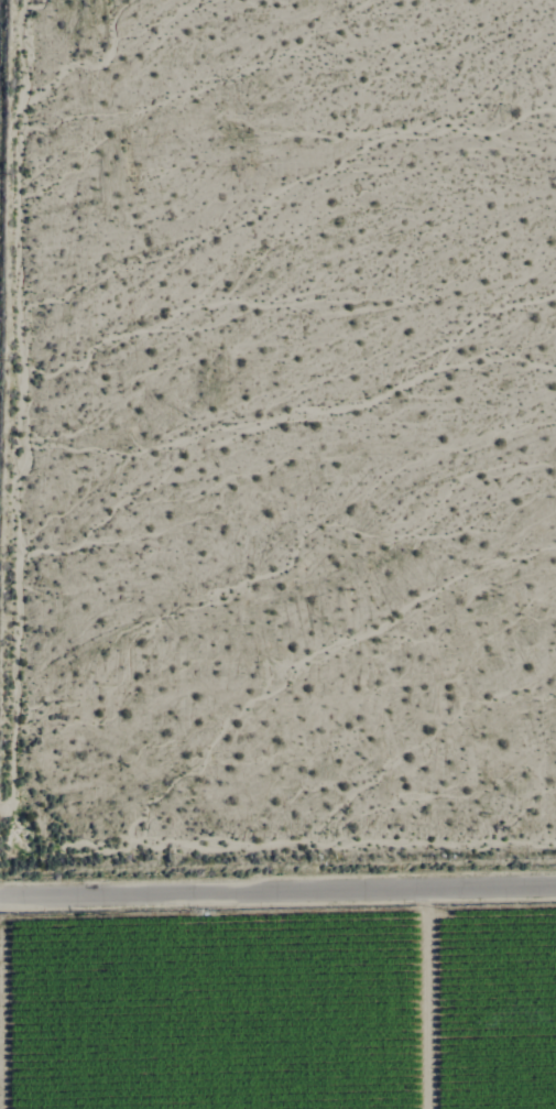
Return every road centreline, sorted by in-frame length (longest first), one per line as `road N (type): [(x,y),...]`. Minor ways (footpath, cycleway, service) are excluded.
road 1 (residential): [(0,899),(555,888)]

